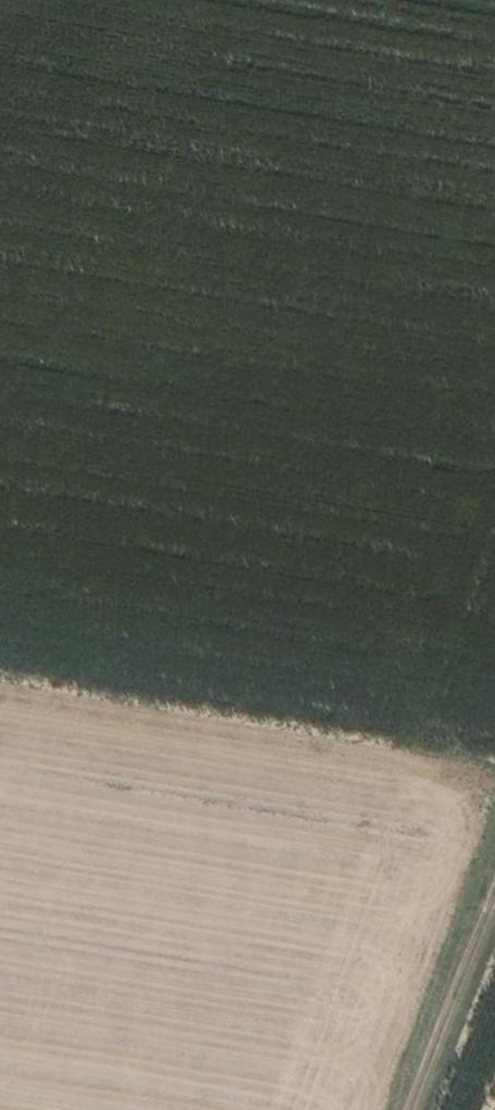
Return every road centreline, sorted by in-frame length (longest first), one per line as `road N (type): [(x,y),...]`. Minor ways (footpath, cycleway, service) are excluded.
road 1 (track): [(494,936),(424,1109)]

